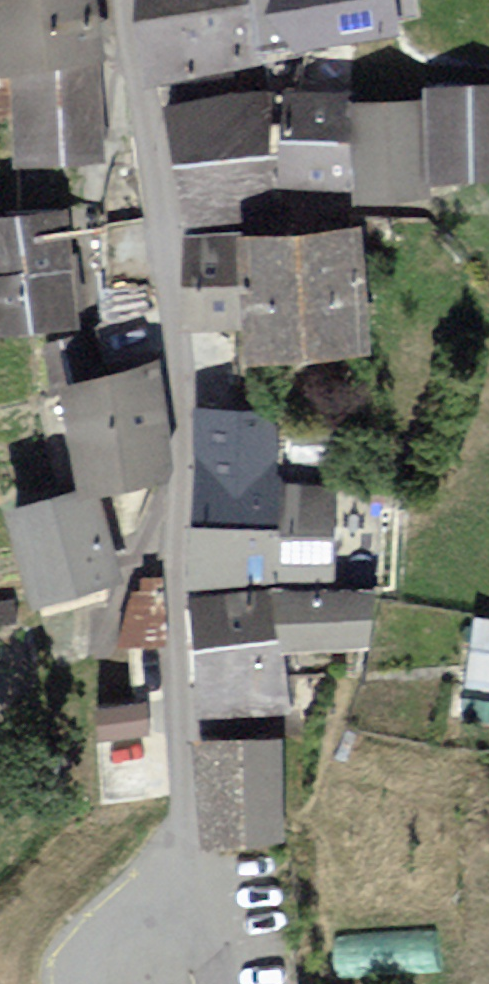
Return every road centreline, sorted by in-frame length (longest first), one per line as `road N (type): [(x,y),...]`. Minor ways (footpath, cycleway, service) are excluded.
road 1 (residential): [(130,0),(172,265),(182,474),(179,911)]
road 2 (track): [(179,911),(76,983)]

